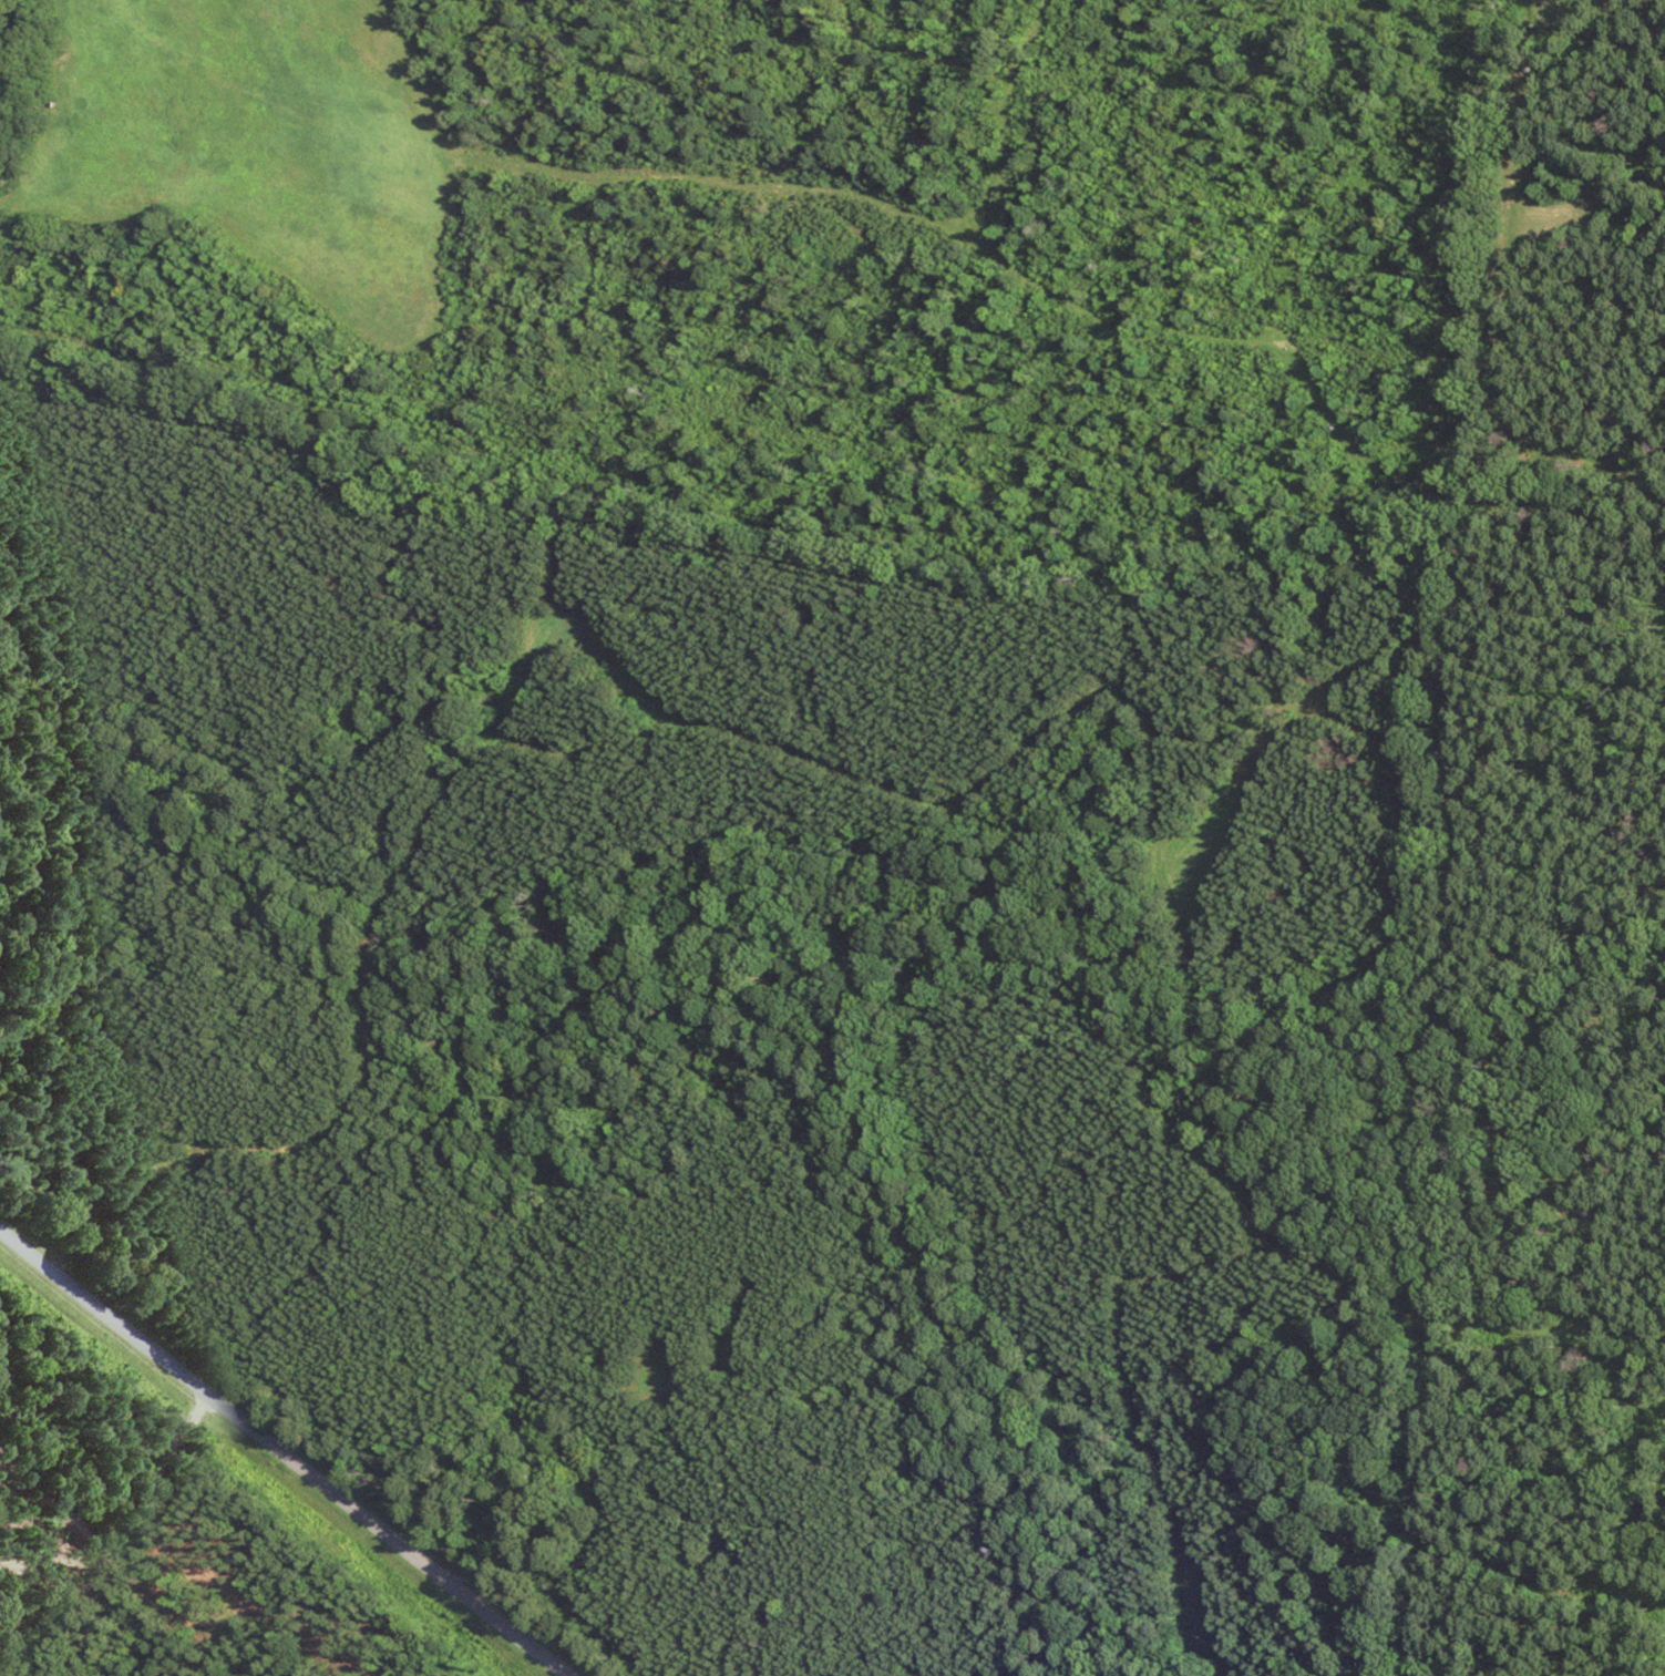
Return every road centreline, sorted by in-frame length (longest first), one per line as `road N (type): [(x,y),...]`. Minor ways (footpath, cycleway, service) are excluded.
road 1 (secondary): [(568,1675),(0,1235)]

